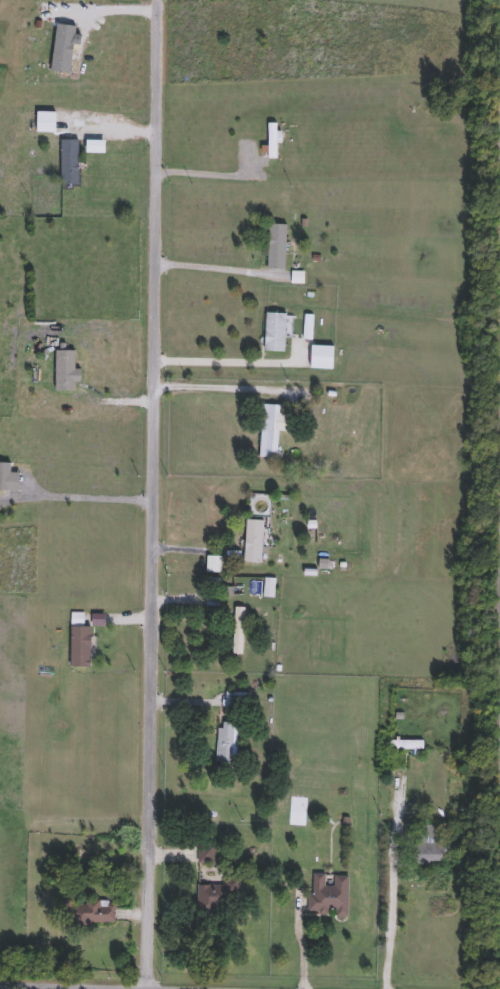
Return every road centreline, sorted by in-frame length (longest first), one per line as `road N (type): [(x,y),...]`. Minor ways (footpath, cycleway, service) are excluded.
road 1 (residential): [(155,988),(149,604),(156,0)]

